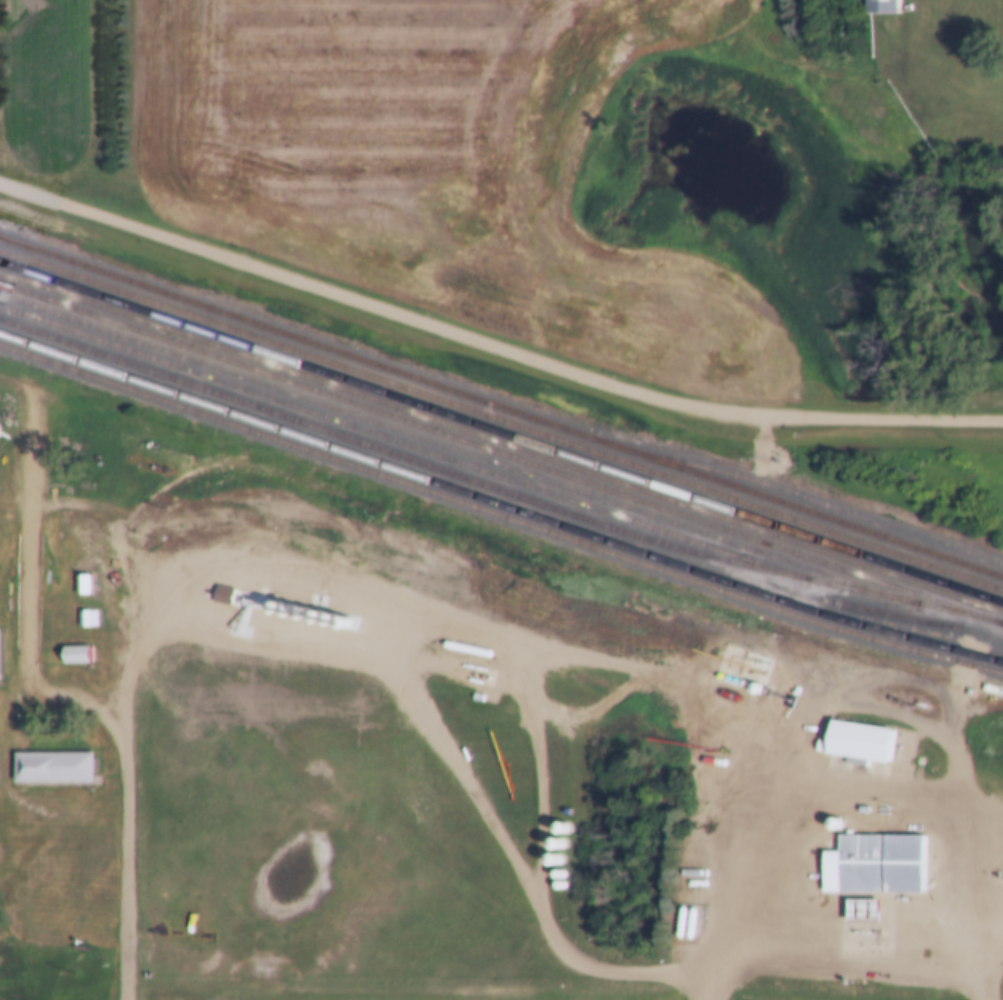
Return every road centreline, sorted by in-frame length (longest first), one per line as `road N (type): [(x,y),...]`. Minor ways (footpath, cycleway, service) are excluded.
road 1 (residential): [(1002,417),(760,415),(681,405),(0,174)]

